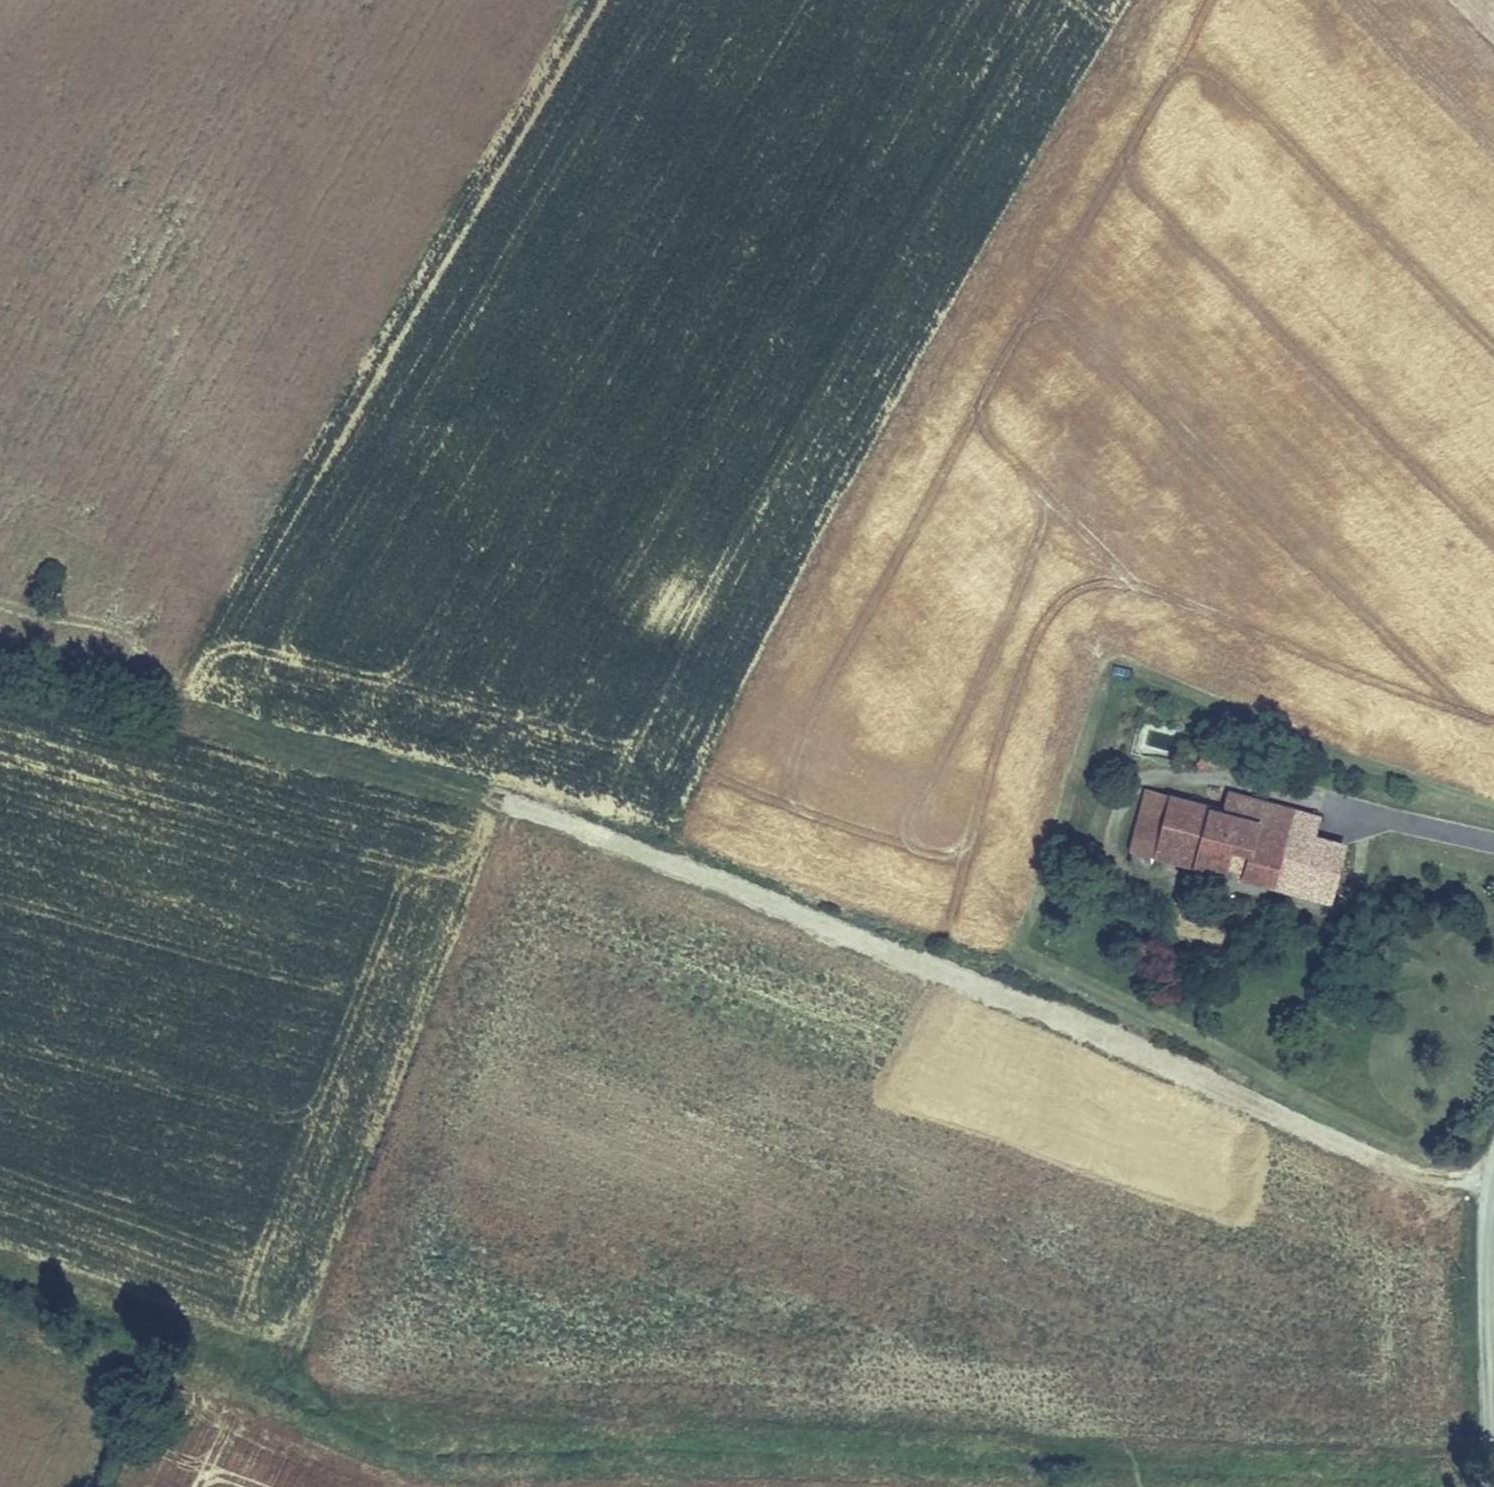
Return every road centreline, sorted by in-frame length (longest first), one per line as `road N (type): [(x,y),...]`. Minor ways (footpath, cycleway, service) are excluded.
road 1 (unclassified): [(1489,1486),(1493,1184)]

